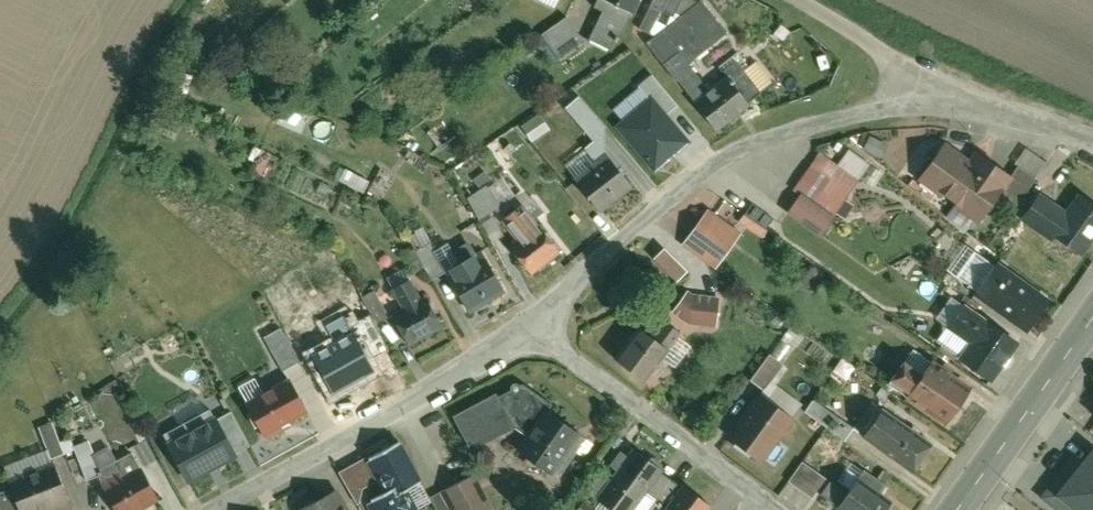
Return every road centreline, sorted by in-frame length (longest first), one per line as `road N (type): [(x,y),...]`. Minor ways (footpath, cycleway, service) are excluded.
road 1 (residential): [(532,330),(595,261),(716,159),(765,136),(884,106),(961,105)]
road 2 (residential): [(206,509),(532,330)]
road 3 (residential): [(782,509),(532,330)]
road 4 (secondary): [(1092,325),(961,509)]
road 5 (residential): [(802,0),(961,105)]
road 6 (residential): [(961,105),(1092,140)]

